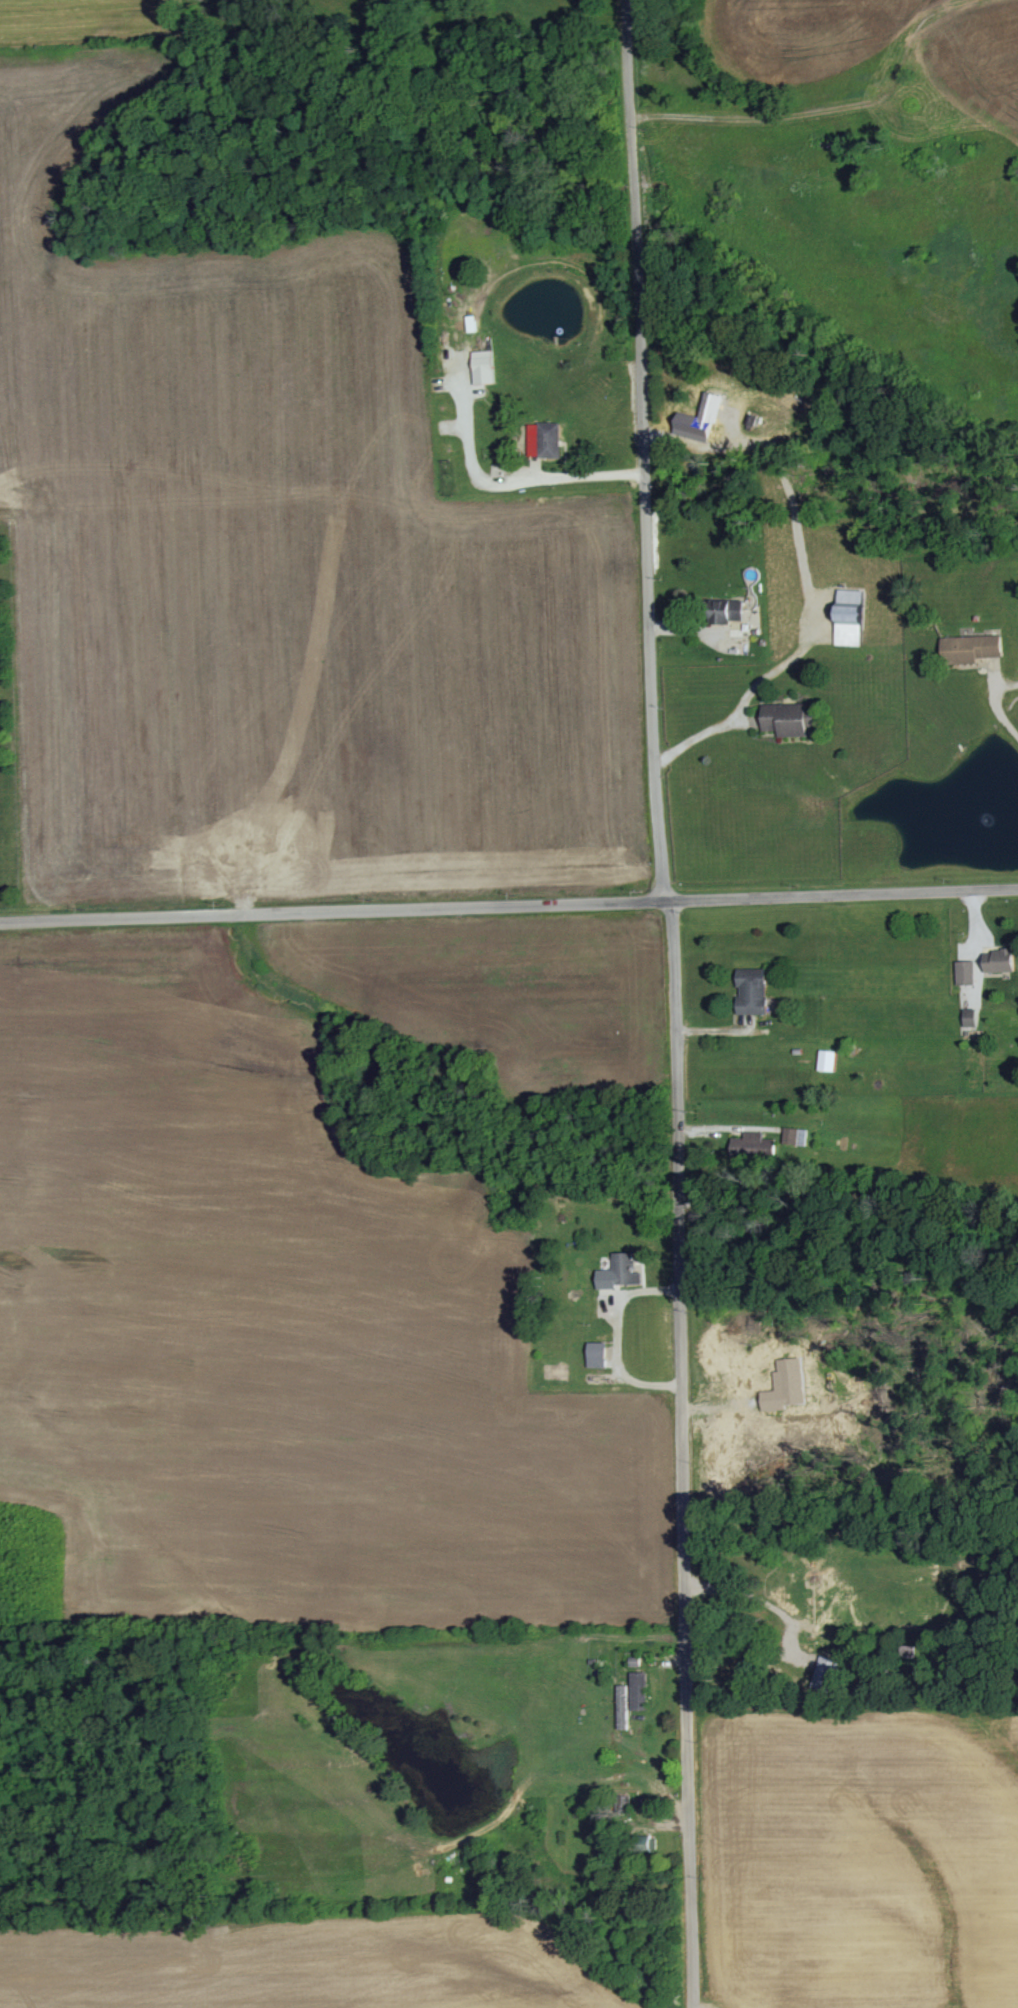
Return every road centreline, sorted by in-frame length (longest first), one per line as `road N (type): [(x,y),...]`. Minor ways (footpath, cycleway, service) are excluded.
road 1 (residential): [(690,2007),(677,907)]
road 2 (residential): [(666,907),(653,505),(619,0)]
road 3 (residential): [(0,922),(666,907)]
road 4 (residential): [(677,907),(1017,899)]

